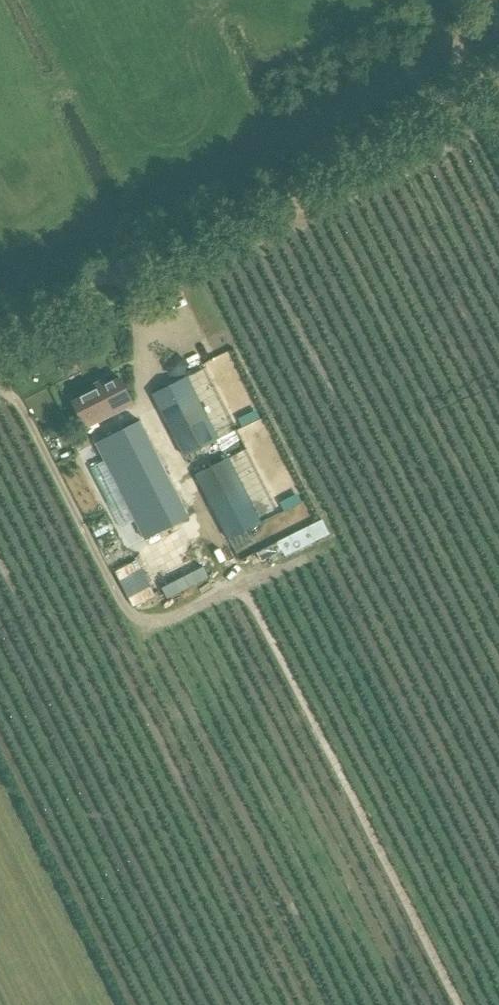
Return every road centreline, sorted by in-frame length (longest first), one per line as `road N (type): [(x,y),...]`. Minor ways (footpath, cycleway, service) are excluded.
road 1 (unclassified): [(0,333),(498,78)]

